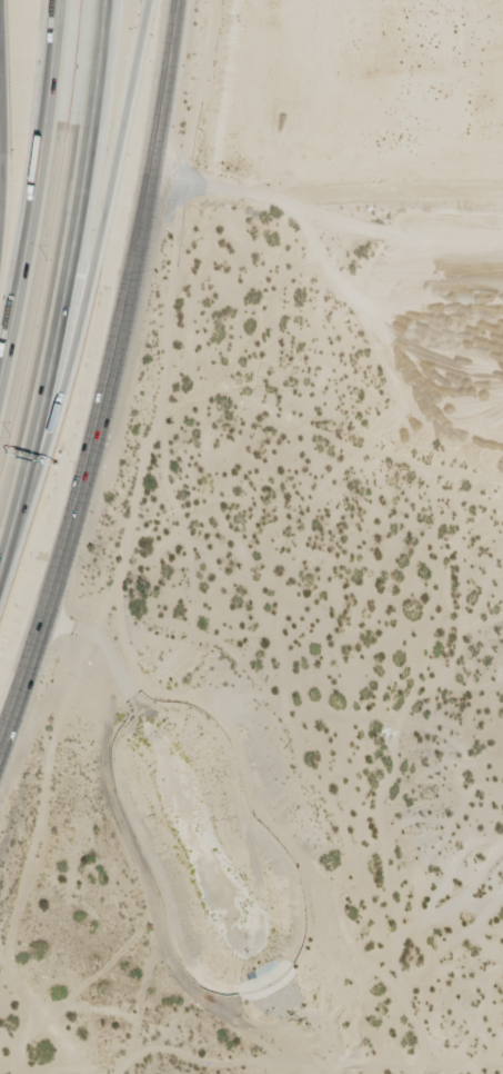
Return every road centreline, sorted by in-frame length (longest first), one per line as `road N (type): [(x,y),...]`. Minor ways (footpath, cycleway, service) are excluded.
road 1 (secondary): [(0,742),(78,501),(118,341),(150,201),(177,0)]
road 2 (motorway): [(0,577),(69,368),(148,0)]
road 3 (motorway): [(0,564),(81,198),(106,0)]
road 4 (motorway): [(55,0),(44,115),(0,370)]
road 5 (motorway): [(0,60),(0,219)]

